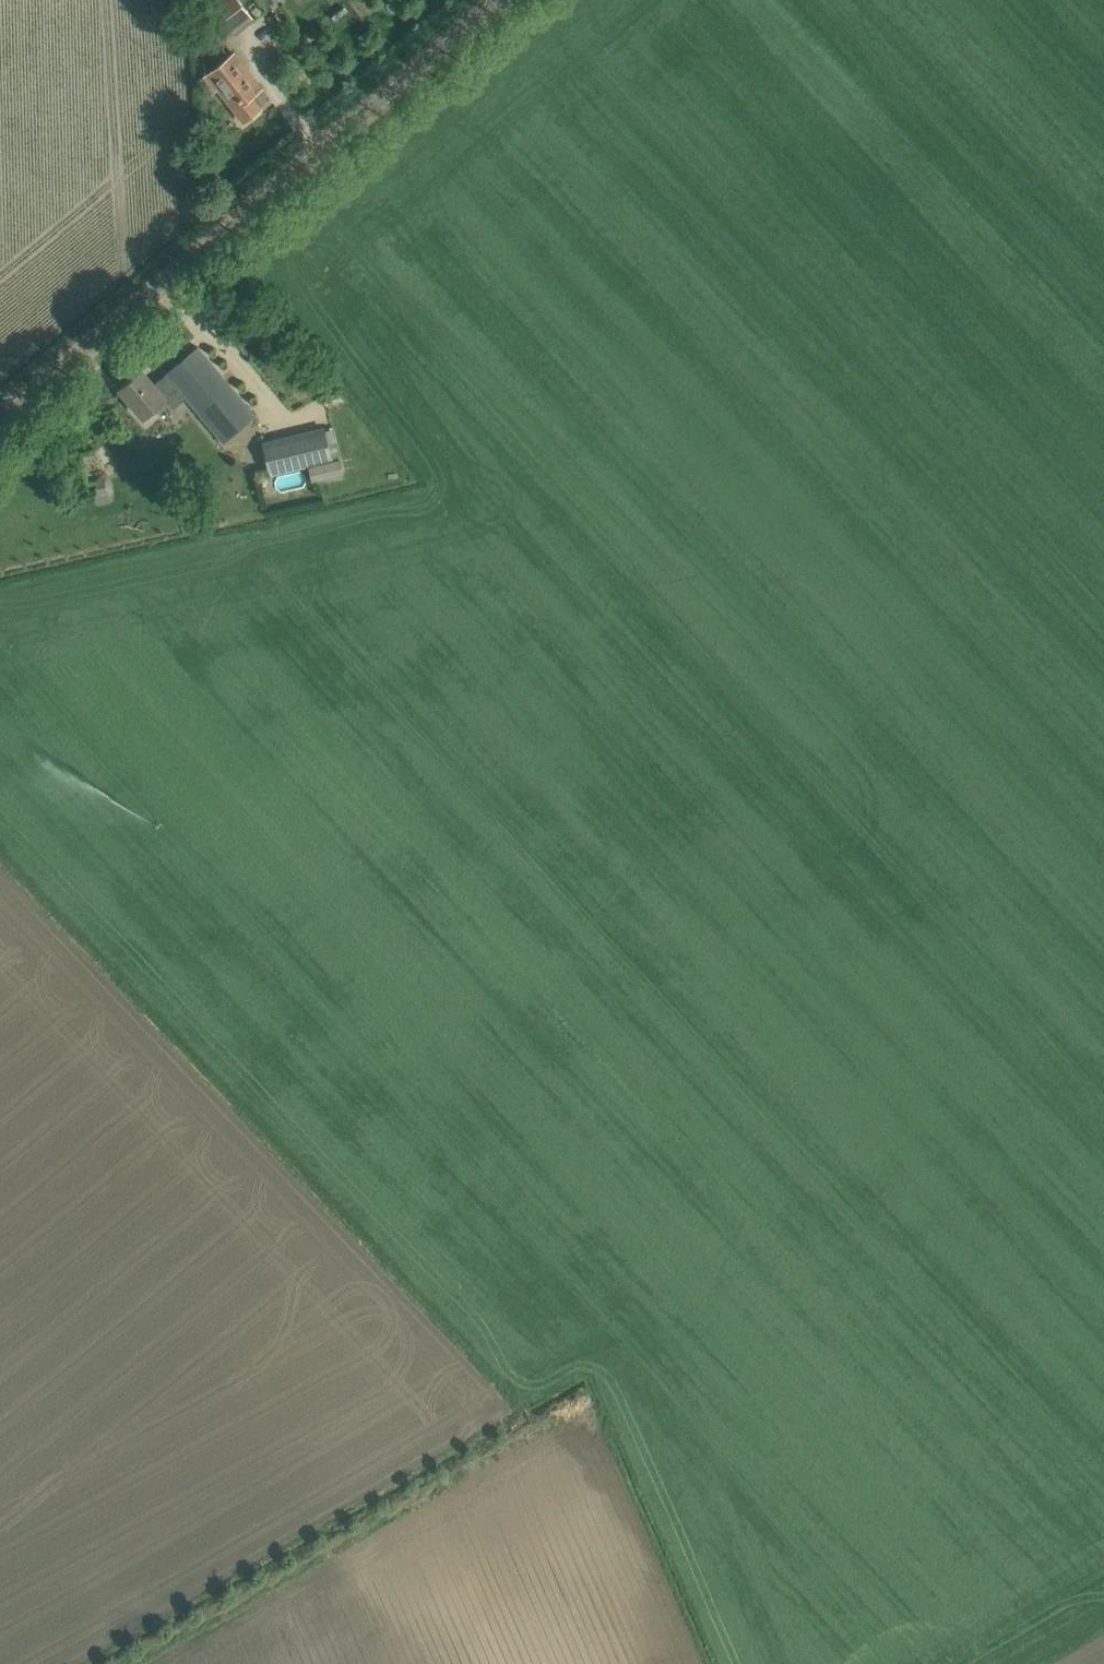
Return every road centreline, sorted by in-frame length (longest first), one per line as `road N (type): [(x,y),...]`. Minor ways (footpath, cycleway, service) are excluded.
road 1 (unclassified): [(0,419),(500,0)]

